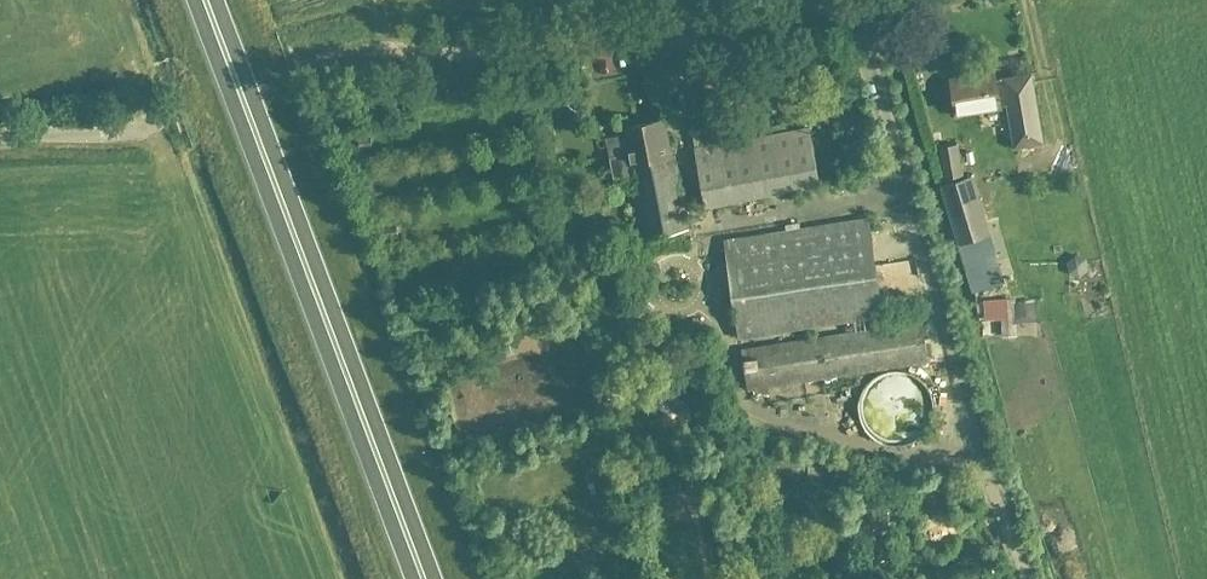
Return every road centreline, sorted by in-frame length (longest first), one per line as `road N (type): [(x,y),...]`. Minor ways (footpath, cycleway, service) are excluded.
road 1 (trunk): [(418,578),(205,0)]
road 2 (unclassified): [(307,69),(366,52),(550,52),(872,0)]
road 3 (residential): [(0,141),(162,126)]

